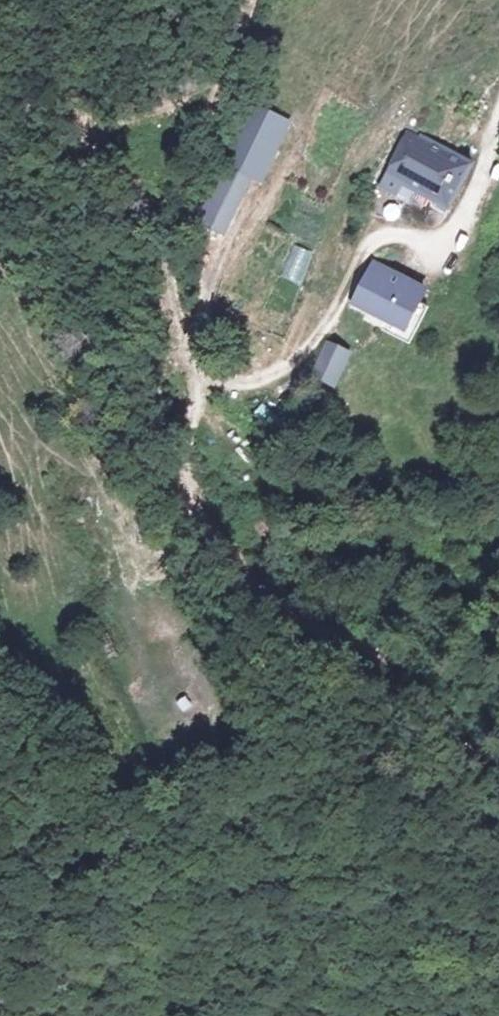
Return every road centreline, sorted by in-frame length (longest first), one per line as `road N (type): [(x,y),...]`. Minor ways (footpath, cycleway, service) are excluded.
road 1 (track): [(498,771),(419,702),(398,662),(297,604),(232,543),(209,496),(191,438),(201,385),(169,303),(163,234),(252,0)]
road 2 (track): [(201,385),(288,369),(345,293),(369,244),(397,235),(434,246),(463,215),(498,130)]
road 3 (track): [(332,1015),(498,1009)]

